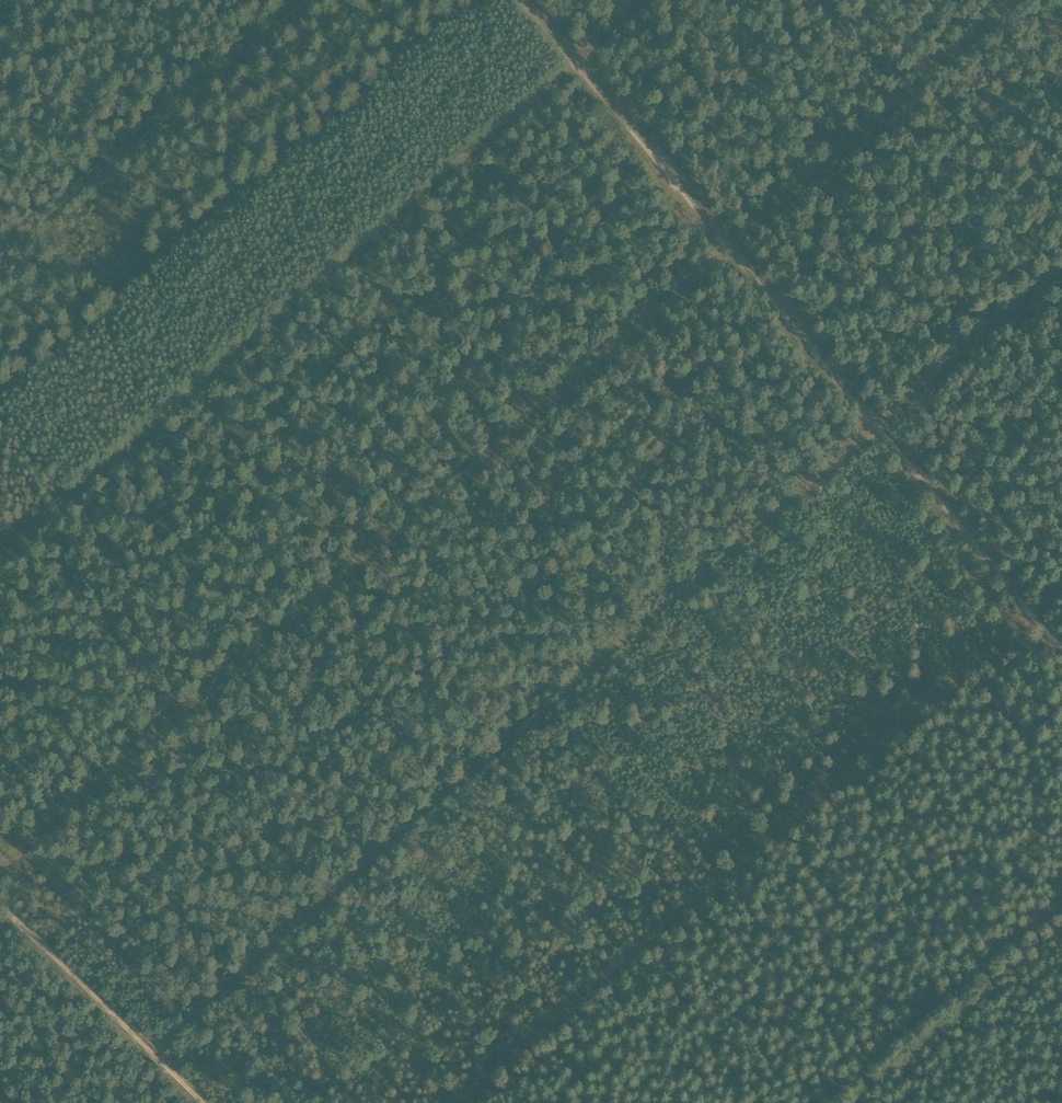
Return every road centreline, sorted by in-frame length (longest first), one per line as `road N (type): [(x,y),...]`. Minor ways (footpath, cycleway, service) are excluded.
road 1 (track): [(0,863),(1021,0)]
road 2 (track): [(1061,271),(141,1047)]
road 3 (track): [(0,559),(654,0)]
road 4 (track): [(1061,649),(520,0)]
road 5 (track): [(459,1102),(1061,584)]
road 6 (track): [(303,0),(0,249)]
road 7 (track): [(1061,901),(820,1102)]
road 8 (track): [(198,1102),(0,908)]

